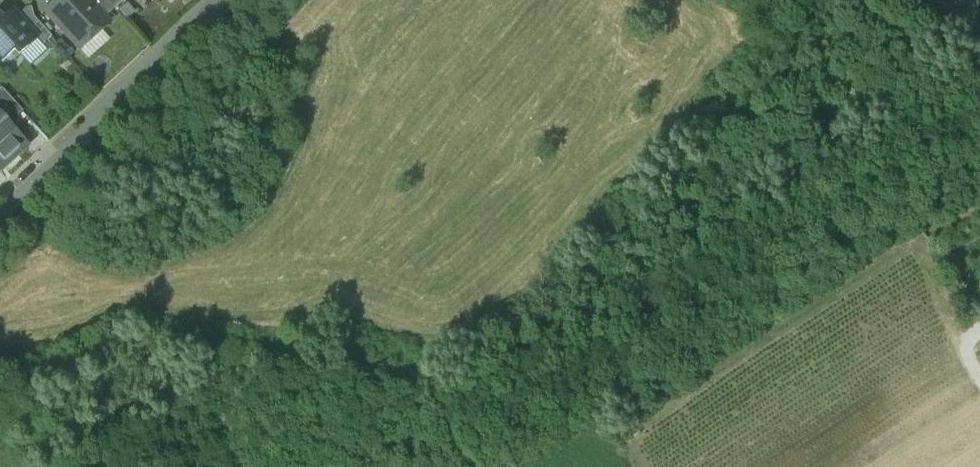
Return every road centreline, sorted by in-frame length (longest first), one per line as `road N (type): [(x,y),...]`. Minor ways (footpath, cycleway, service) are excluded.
road 1 (residential): [(229,0),(0,215)]

